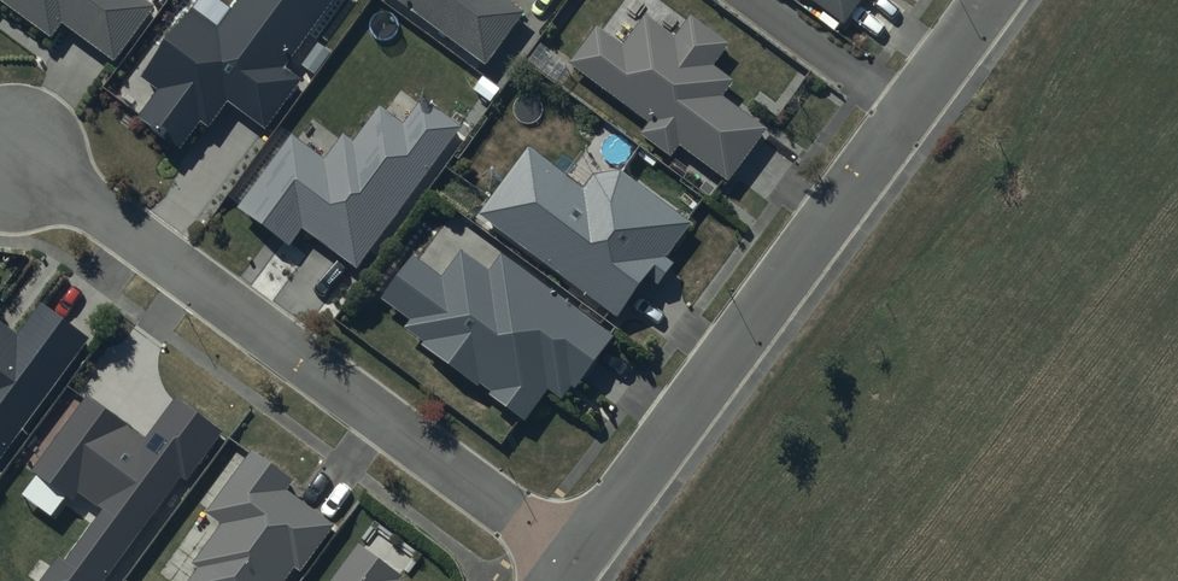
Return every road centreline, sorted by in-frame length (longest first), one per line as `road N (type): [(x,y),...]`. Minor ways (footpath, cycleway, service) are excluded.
road 1 (residential): [(13,156),(102,210),(577,562)]
road 2 (residential): [(908,113),(577,562)]
road 3 (residential): [(908,113),(753,0)]
road 4 (residential): [(991,0),(908,113)]

